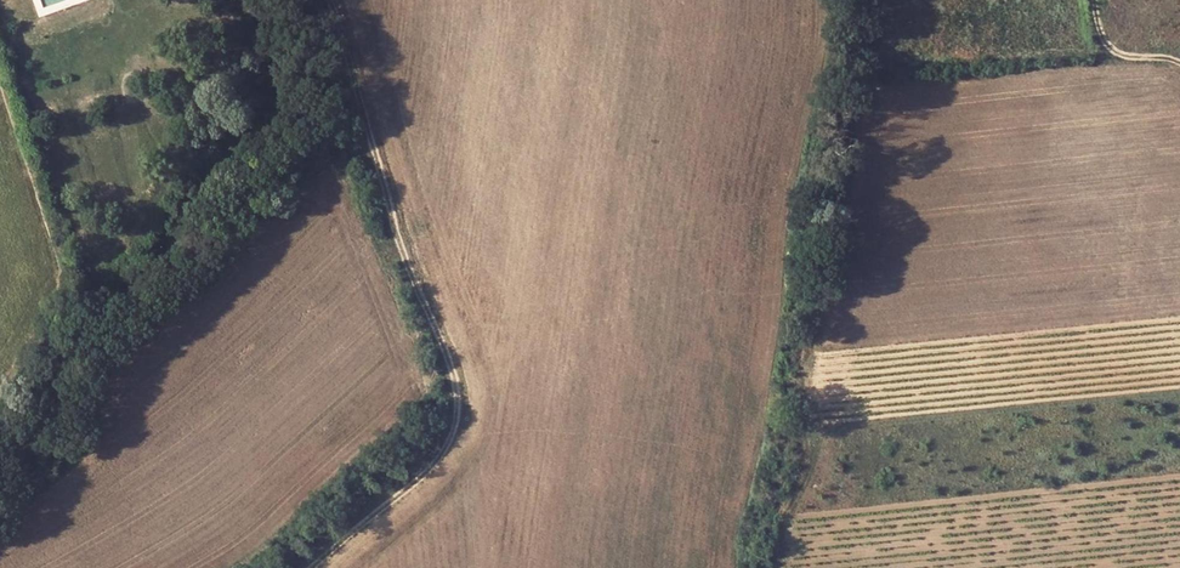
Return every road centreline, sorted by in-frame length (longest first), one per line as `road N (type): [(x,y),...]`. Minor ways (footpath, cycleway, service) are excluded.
road 1 (track): [(329,0),(396,237),(458,399),(456,427),(425,474),(310,567)]
road 2 (track): [(1094,0),(1104,40),(1118,53),(1179,60)]

